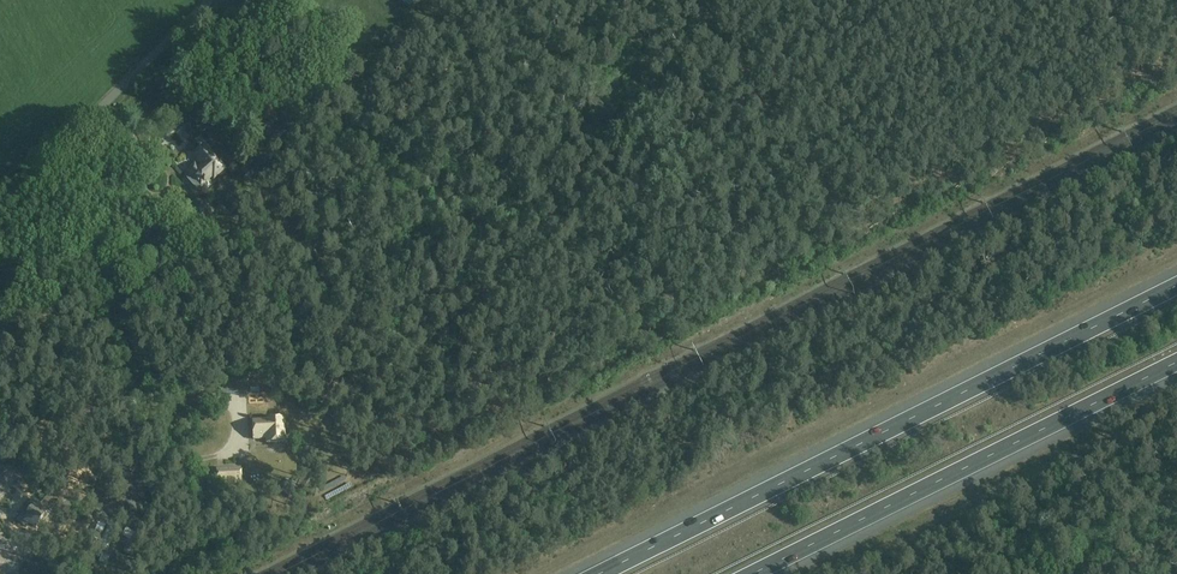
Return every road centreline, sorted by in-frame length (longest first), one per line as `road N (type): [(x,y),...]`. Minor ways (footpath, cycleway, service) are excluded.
road 1 (motorway): [(1176,281),(593,573)]
road 2 (motorway): [(758,573),(1176,365)]
road 3 (unclassified): [(0,190),(43,163),(211,0)]

